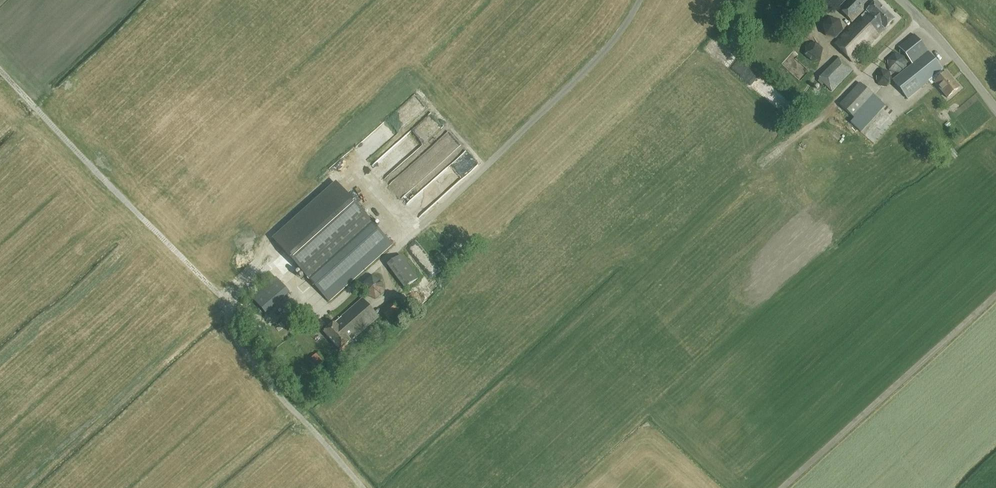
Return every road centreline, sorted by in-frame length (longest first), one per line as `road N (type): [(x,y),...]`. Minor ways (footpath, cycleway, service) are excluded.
road 1 (unclassified): [(451,197),(618,38),(639,0)]
road 2 (tertiary): [(995,108),(900,0)]

